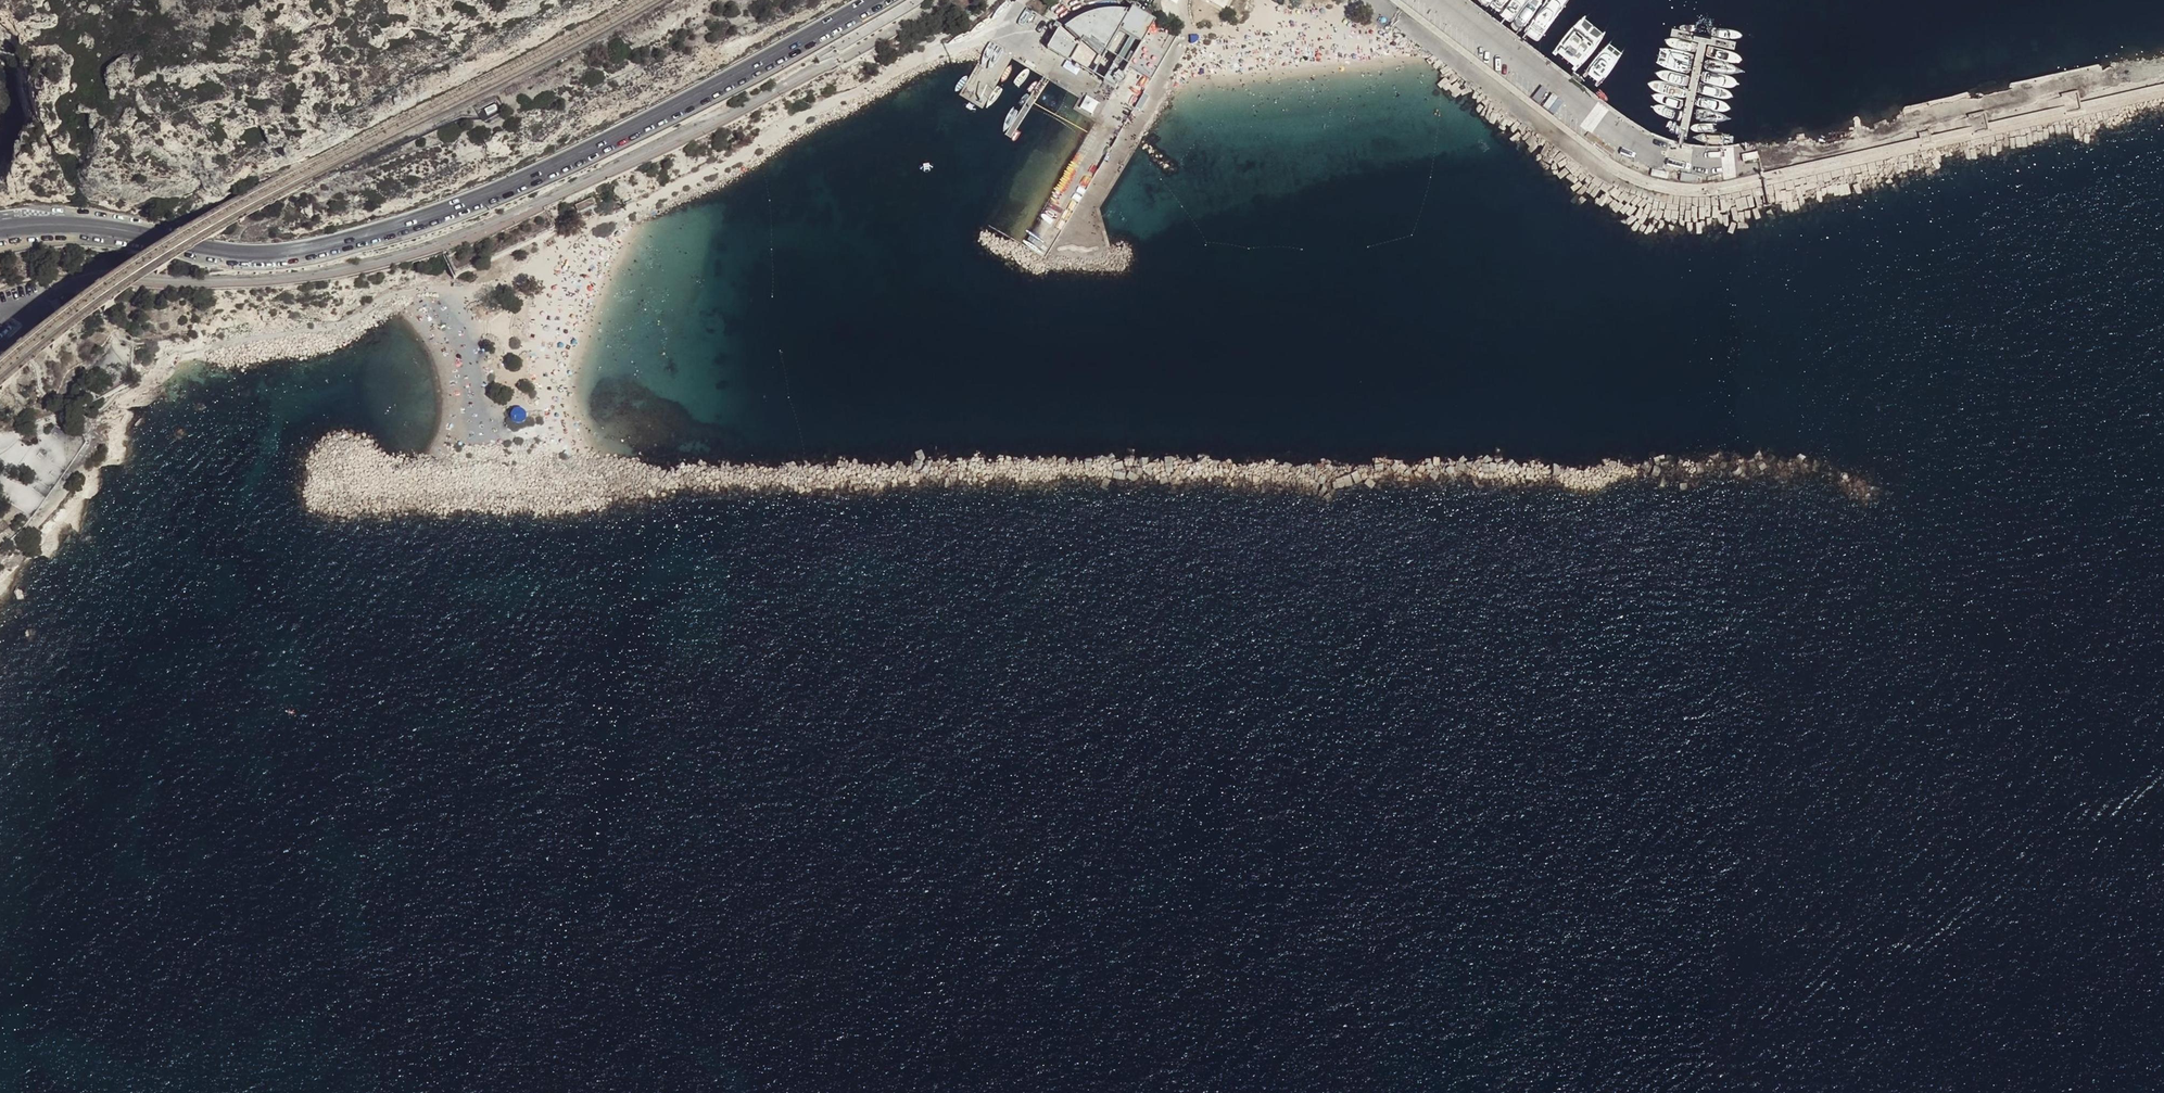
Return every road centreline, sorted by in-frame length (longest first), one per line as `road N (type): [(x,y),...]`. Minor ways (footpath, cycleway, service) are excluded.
road 1 (primary): [(0,227),(92,226),(249,253),(348,239),(561,161),(872,0)]

